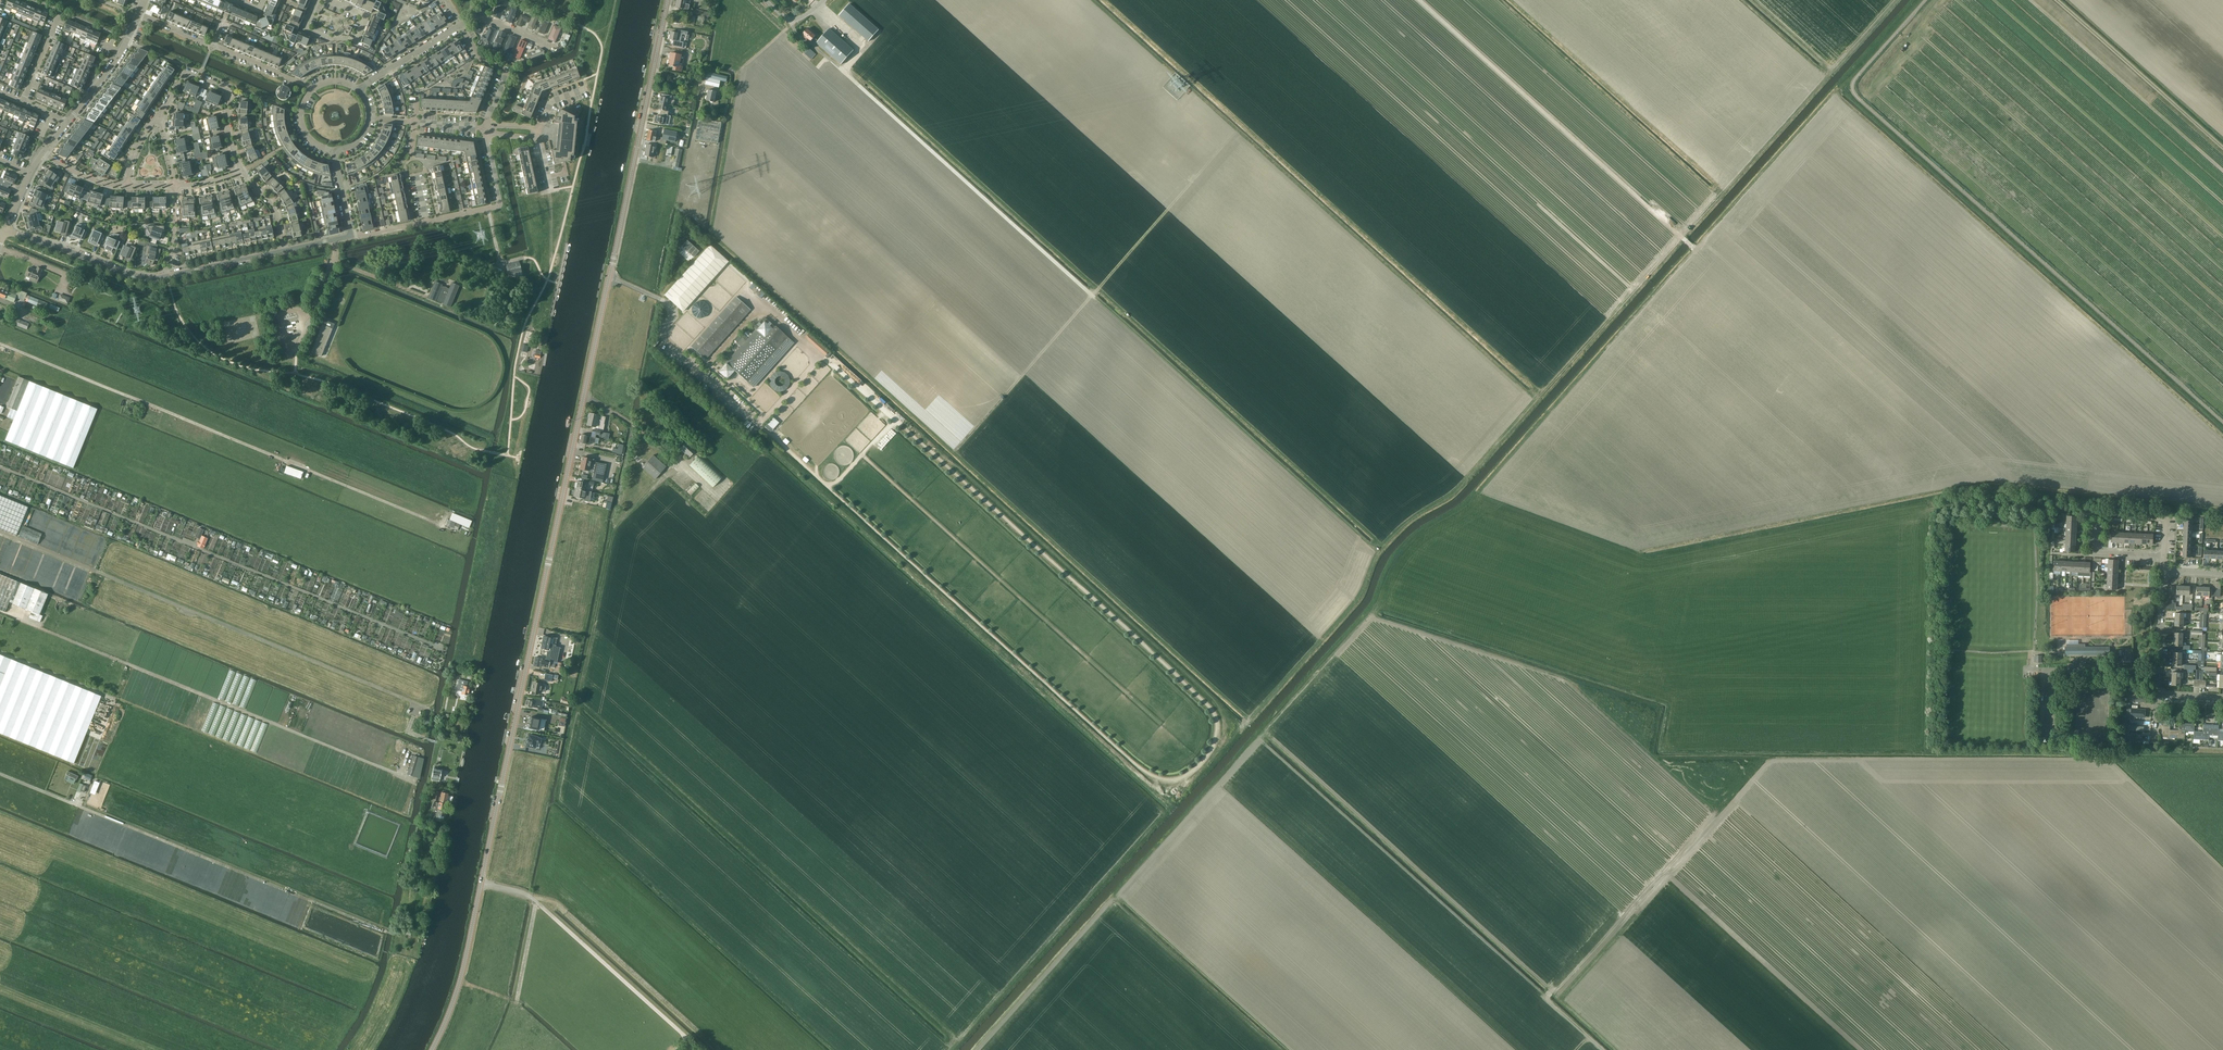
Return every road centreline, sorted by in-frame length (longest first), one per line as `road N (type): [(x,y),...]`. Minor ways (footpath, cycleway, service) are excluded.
road 1 (track): [(975,1049),(1372,607),(1400,550),(1481,490),(1641,551),(1989,481)]
road 2 (tertiary): [(432,1049),(468,949),(668,0)]
road 3 (track): [(759,420),(1136,765),(1165,779),(1191,773),(1213,749),(1213,710),(902,427)]
road 4 (track): [(1419,0),(1695,248),(1597,357)]
road 5 (track): [(426,740),(409,732),(419,705),(0,531)]
road 6 (track): [(450,529),(0,345)]
road 7 (track): [(396,774),(0,611)]
road 8 (track): [(844,71),(1093,296)]
road 9 (track): [(385,930),(80,807)]
road 10 (track): [(1932,508),(1980,501),(2167,521)]
road 11 (track): [(1695,248),(1855,77)]
road 12 (track): [(537,902),(691,1049)]
road 13 (track): [(1481,490),(1597,357)]
road 14 (residential): [(15,234),(138,277),(167,277)]
road 15 (residential): [(426,222),(500,206),(485,128)]
road 16 (residential): [(485,128),(507,71),(481,61),(460,25)]
road 17 (residential): [(242,170),(229,134),(230,90),(186,72)]
road 18 (residential): [(2156,695),(2163,570)]
road 19 (residential): [(167,277),(285,251)]

